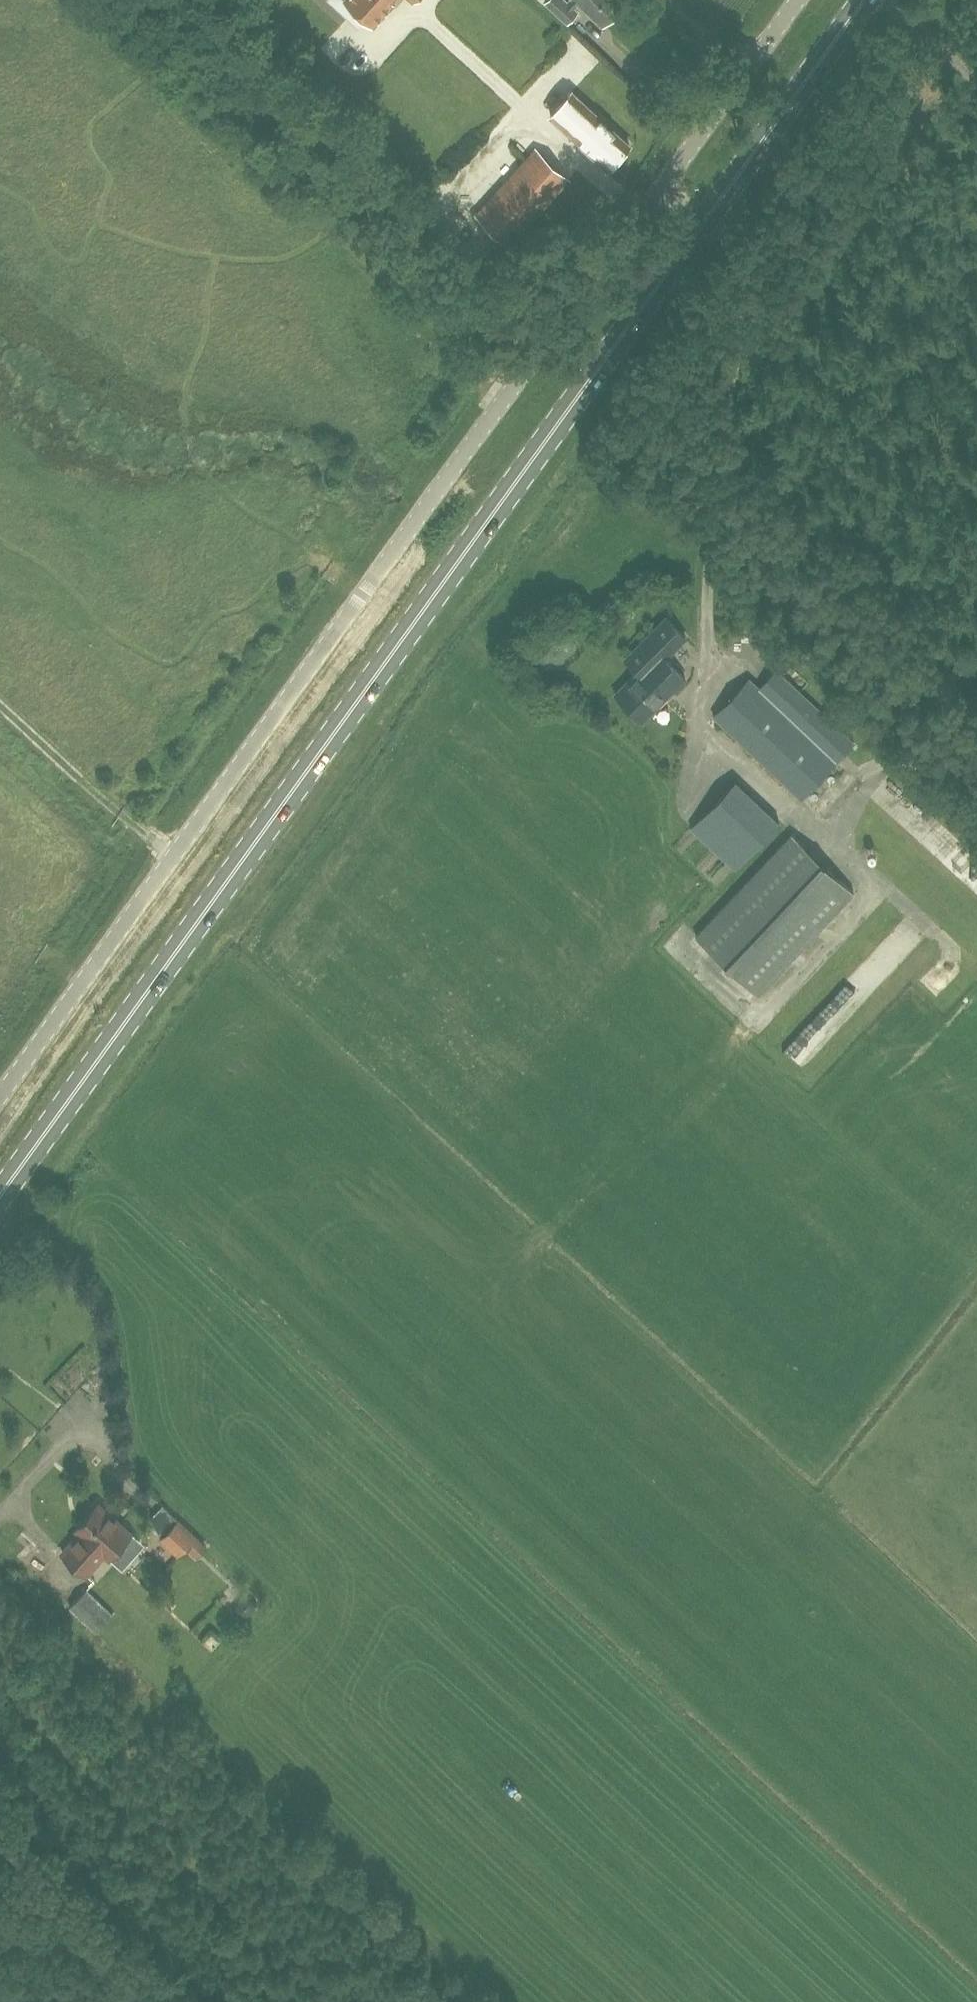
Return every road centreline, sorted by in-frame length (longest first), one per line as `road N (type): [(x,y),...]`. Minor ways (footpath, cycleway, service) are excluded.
road 1 (primary): [(0,1207),(708,228)]
road 2 (unclassified): [(0,1101),(658,189)]
road 3 (primary): [(708,228),(873,0)]
road 4 (unclassified): [(658,189),(800,0)]
road 5 (track): [(0,704),(176,856)]
road 6 (unclassified): [(173,2001),(0,1847)]

